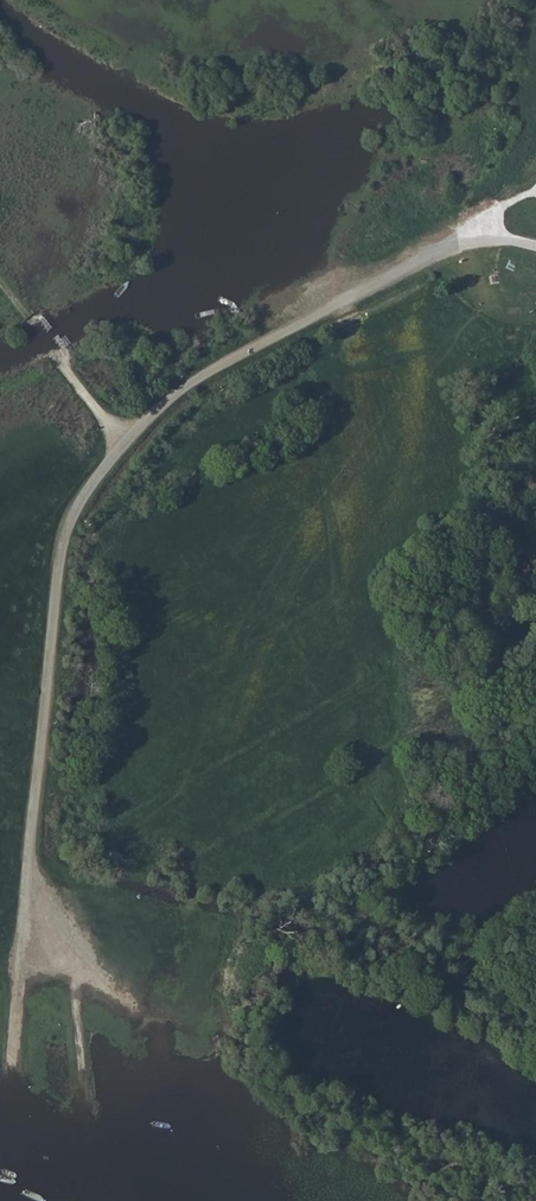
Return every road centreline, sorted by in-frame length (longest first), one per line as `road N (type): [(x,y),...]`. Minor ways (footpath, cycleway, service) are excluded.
road 1 (track): [(17,1176),(16,1015),(68,526),(102,471),(180,391),(433,252),(476,238)]
road 2 (track): [(25,919),(76,995),(83,1157)]
road 3 (track): [(122,448),(0,282)]

